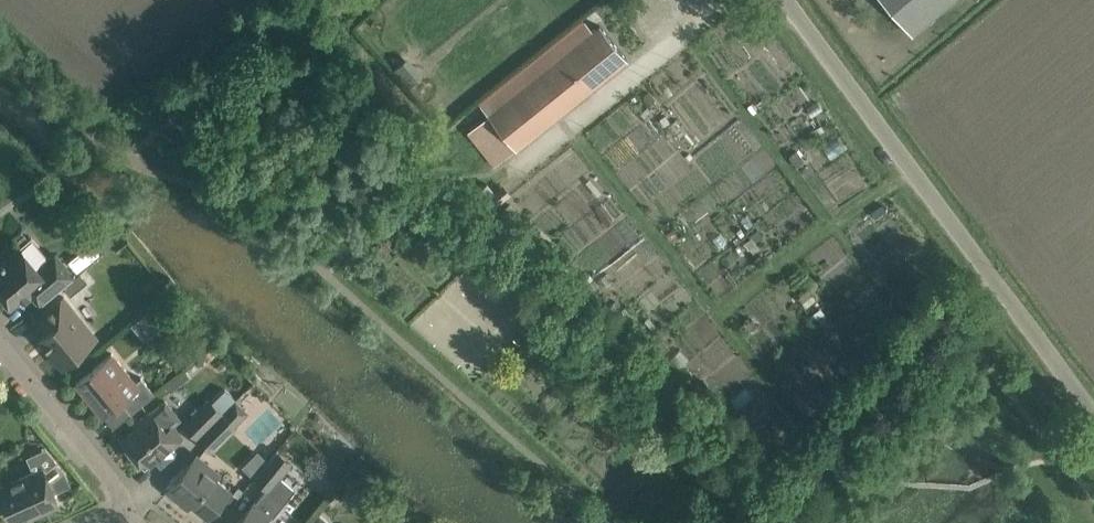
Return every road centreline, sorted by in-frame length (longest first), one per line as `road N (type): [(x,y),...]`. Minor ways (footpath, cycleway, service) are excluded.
road 1 (unclassified): [(1093,415),(787,0)]
road 2 (unclassified): [(128,522),(119,491),(0,345)]

